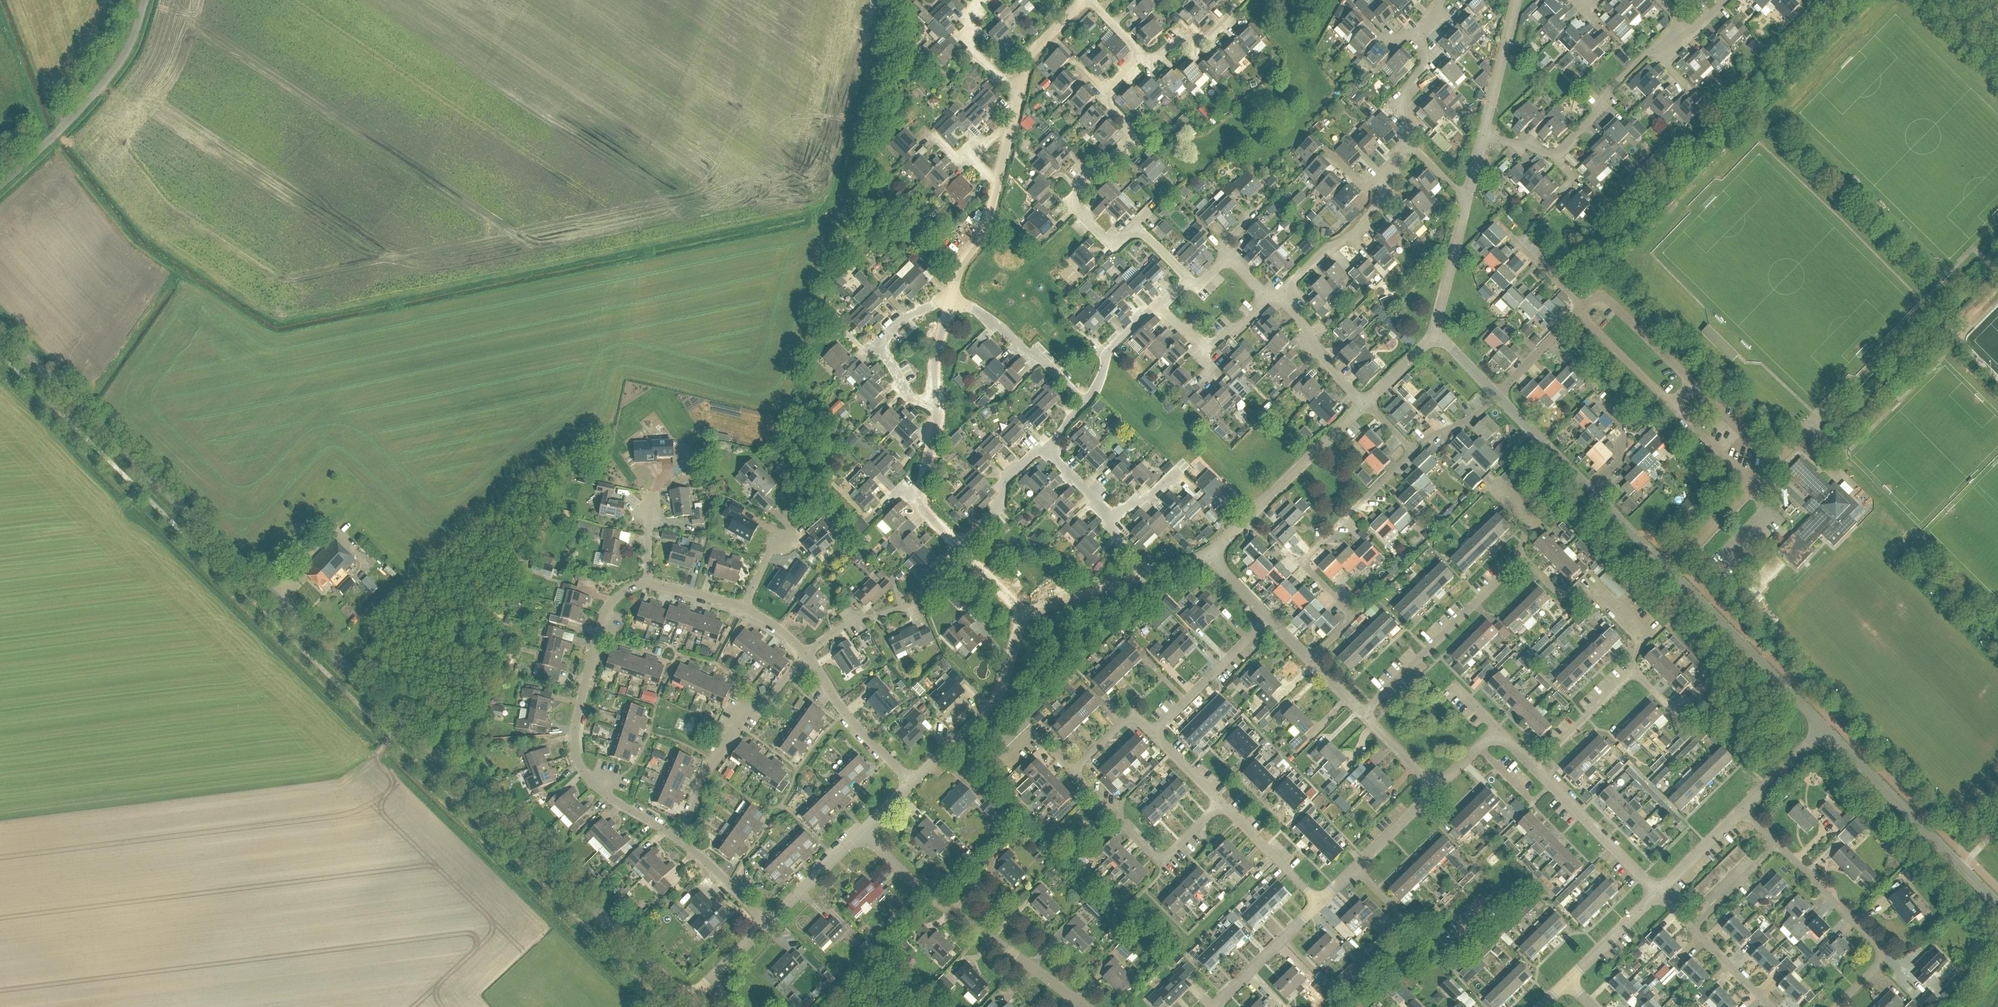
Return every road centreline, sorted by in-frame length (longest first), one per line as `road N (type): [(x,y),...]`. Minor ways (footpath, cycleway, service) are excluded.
road 1 (tertiary): [(689,1000),(0,328)]
road 2 (residential): [(679,839),(590,780),(574,740),(603,615),(617,596),(647,583)]
road 3 (residential): [(1189,280),(1136,229),(1113,248),(1069,201),(1133,143),(1101,94)]
road 4 (residential): [(1310,661),(1354,619),(1302,564),(1413,451)]
road 5 (residential): [(1084,1006),(922,891),(864,831)]
road 6 (unclassified): [(1997,905),(1823,730)]
road 7 (residential): [(1535,768),(1630,675),(1679,717),(1713,686)]
road 8 (unclassified): [(0,186),(103,84),(145,0)]
road 9 (residential): [(679,839),(712,761),(804,655)]
road 10 (unclassified): [(1823,730),(1669,569)]
road 11 (residential): [(1363,715),(1521,558)]
road 12 (residential): [(1836,1006),(1881,953),(1776,846)]
road 13 (unclassified): [(1212,553),(1364,404)]
road 14 (unclassified): [(911,783),(995,701),(1021,614)]
road 15 (residential): [(1220,805),(1160,861),(1072,771)]
road 16 (residential): [(1657,895),(1535,768)]
road 17 (residential): [(1085,403),(1004,331),(948,298)]
road 18 (residential): [(936,404),(911,398),(878,350),(900,323),(948,298)]
road 19 (residential): [(804,655),(911,783)]
road 20 (residential): [(1279,296),(1382,200),(1383,175)]
road 21 (residential): [(1318,903),(1435,788)]
road 22 (residential): [(1155,734),(1269,619)]
road 23 (residential): [(1555,158),(1650,50),(1658,57)]
road 24 (residential): [(1692,384),(1599,292),(1583,308)]
road 25 (residential): [(1216,1006),(1318,903)]
road 26 (unclassified): [(1482,136),(1515,0)]
road 27 (residential): [(1364,404),(1316,356),(1308,330),(1279,296)]
road 28 (residential): [(1220,805),(1318,903)]
road 29 (unclassified): [(1437,334),(1465,200)]
road 30 (unclassified): [(1590,492),(1496,394)]
road 31 (residential): [(960,546),(1000,504),(1009,475),(1050,452)]
road 32 (unclassified): [(767,923),(864,831)]
road 33 (residential): [(1408,144),(1411,126),(1395,106),(1431,60),(1413,37)]
road 34 (unclassified): [(996,179),(983,234),(948,298)]
road 35 (residential): [(1671,404),(1580,312)]
road 36 (unclassified): [(1021,614),(1143,578)]
road 37 (residential): [(1085,403),(1104,356),(1160,306)]
road 38 (residential): [(1568,982),(1657,895)]
road 39 (residential): [(1019,97),(966,42),(971,14),(983,0)]
road 40 (residential): [(1657,895),(1744,809)]
road 41 (unclassified): [(1086,0),(1030,55),(1019,97)]
road 42 (residential): [(767,923),(679,839)]

